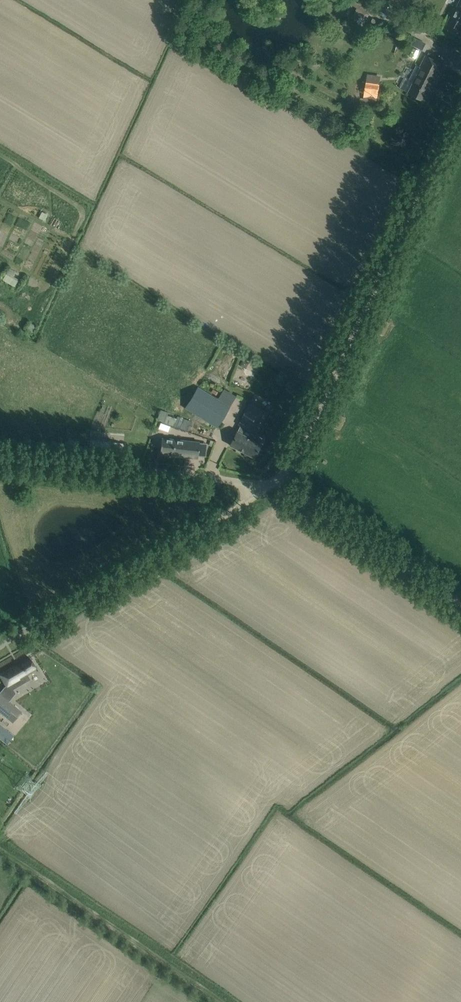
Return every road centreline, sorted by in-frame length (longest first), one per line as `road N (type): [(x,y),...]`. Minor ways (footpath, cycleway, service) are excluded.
road 1 (unclassified): [(270,486),(294,463),(460,102)]
road 2 (unclassified): [(0,645),(270,486)]
road 3 (unclassified): [(270,486),(0,456)]
road 4 (track): [(0,850),(221,1001)]
road 5 (track): [(460,603),(278,480)]

